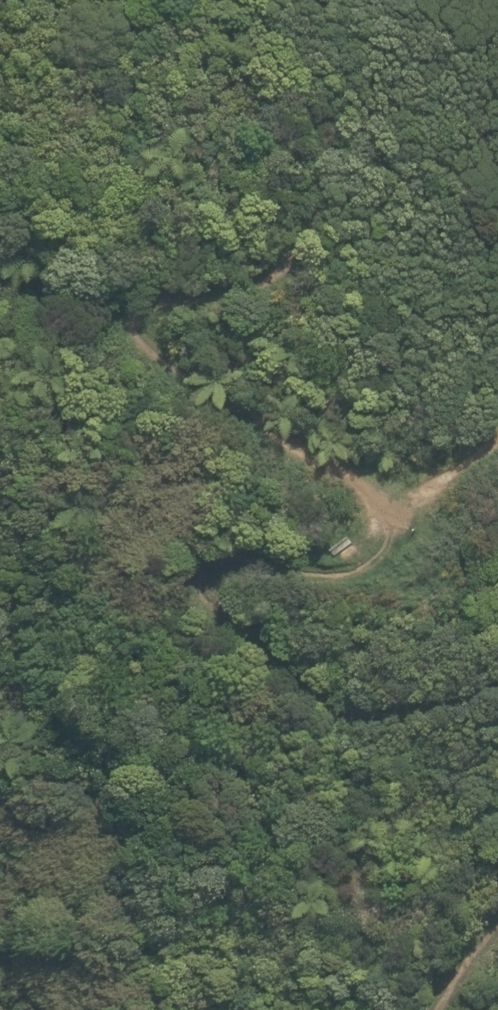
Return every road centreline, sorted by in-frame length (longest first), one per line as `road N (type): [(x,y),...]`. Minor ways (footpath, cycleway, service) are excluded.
road 1 (track): [(497,633),(379,678),(264,649),(183,571),(179,540),(212,527),(309,541),(400,493)]
road 2 (track): [(0,288),(103,303),(273,430),(400,493),(497,471)]
road 3 (track): [(103,303),(231,279),(304,228),(329,164),(324,122),(274,0)]
road 4 (track): [(434,1009),(394,965),(443,860),(497,824)]

